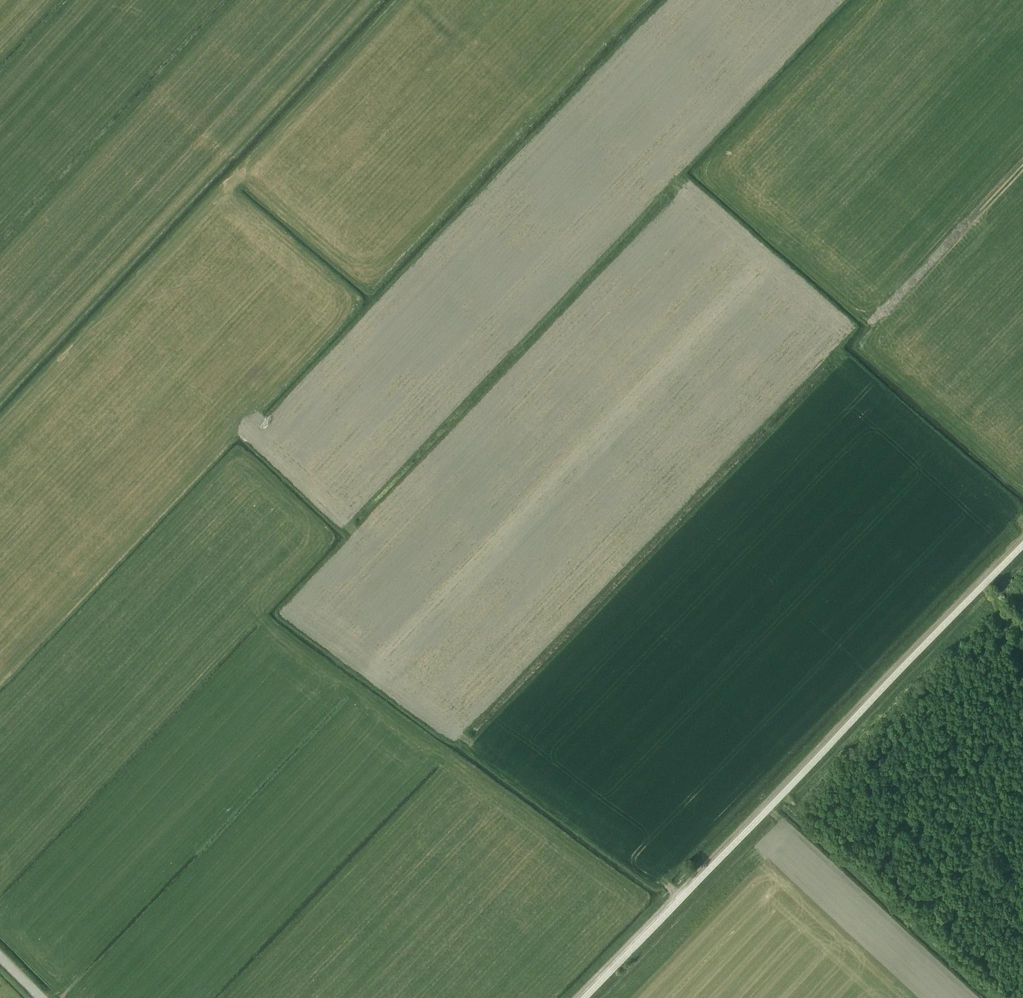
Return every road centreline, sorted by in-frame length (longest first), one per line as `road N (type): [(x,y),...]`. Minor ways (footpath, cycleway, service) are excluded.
road 1 (track): [(575,997),(1022,537)]

